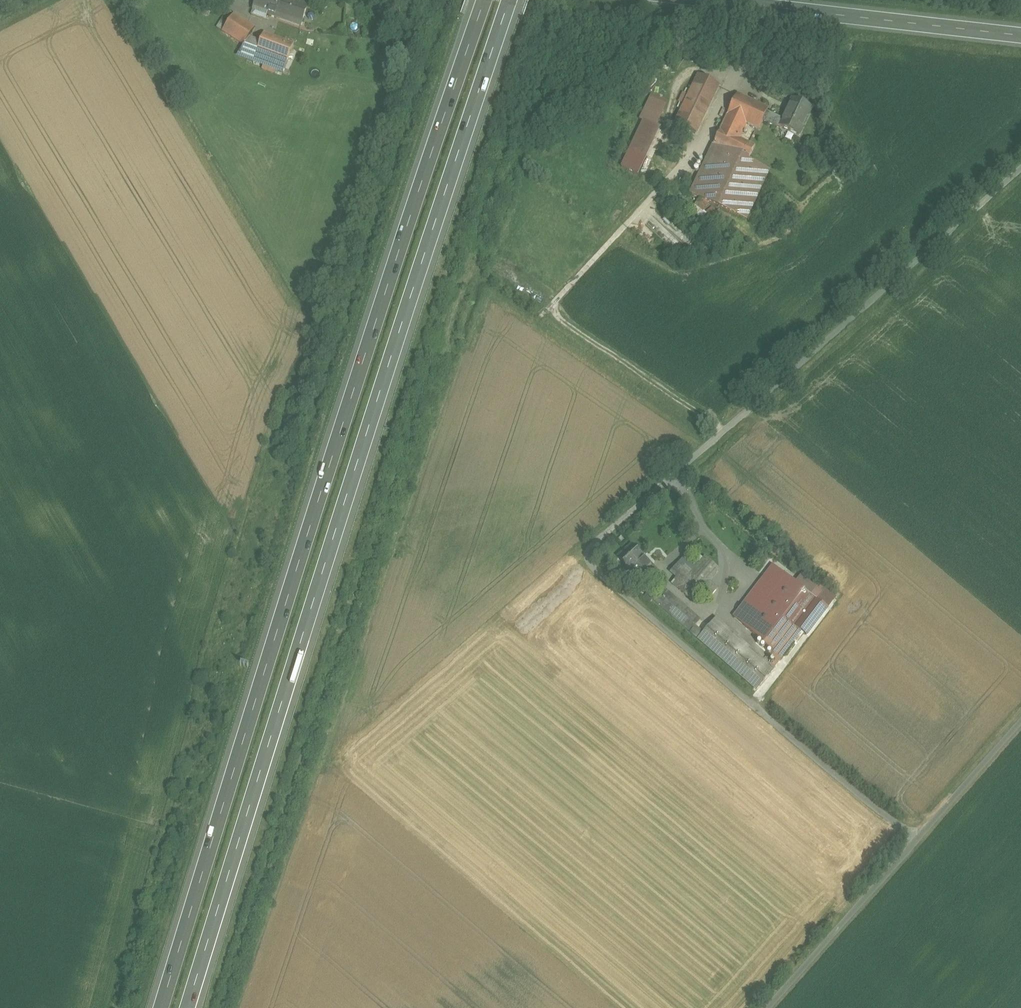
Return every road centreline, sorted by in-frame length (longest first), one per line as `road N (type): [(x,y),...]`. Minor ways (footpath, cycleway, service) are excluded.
road 1 (motorway): [(487,0),(163,1007)]
road 2 (motorway): [(191,1007),(512,0)]
road 3 (unclassified): [(765,1007),(1020,720)]
road 4 (secondary): [(706,0),(1020,36)]

